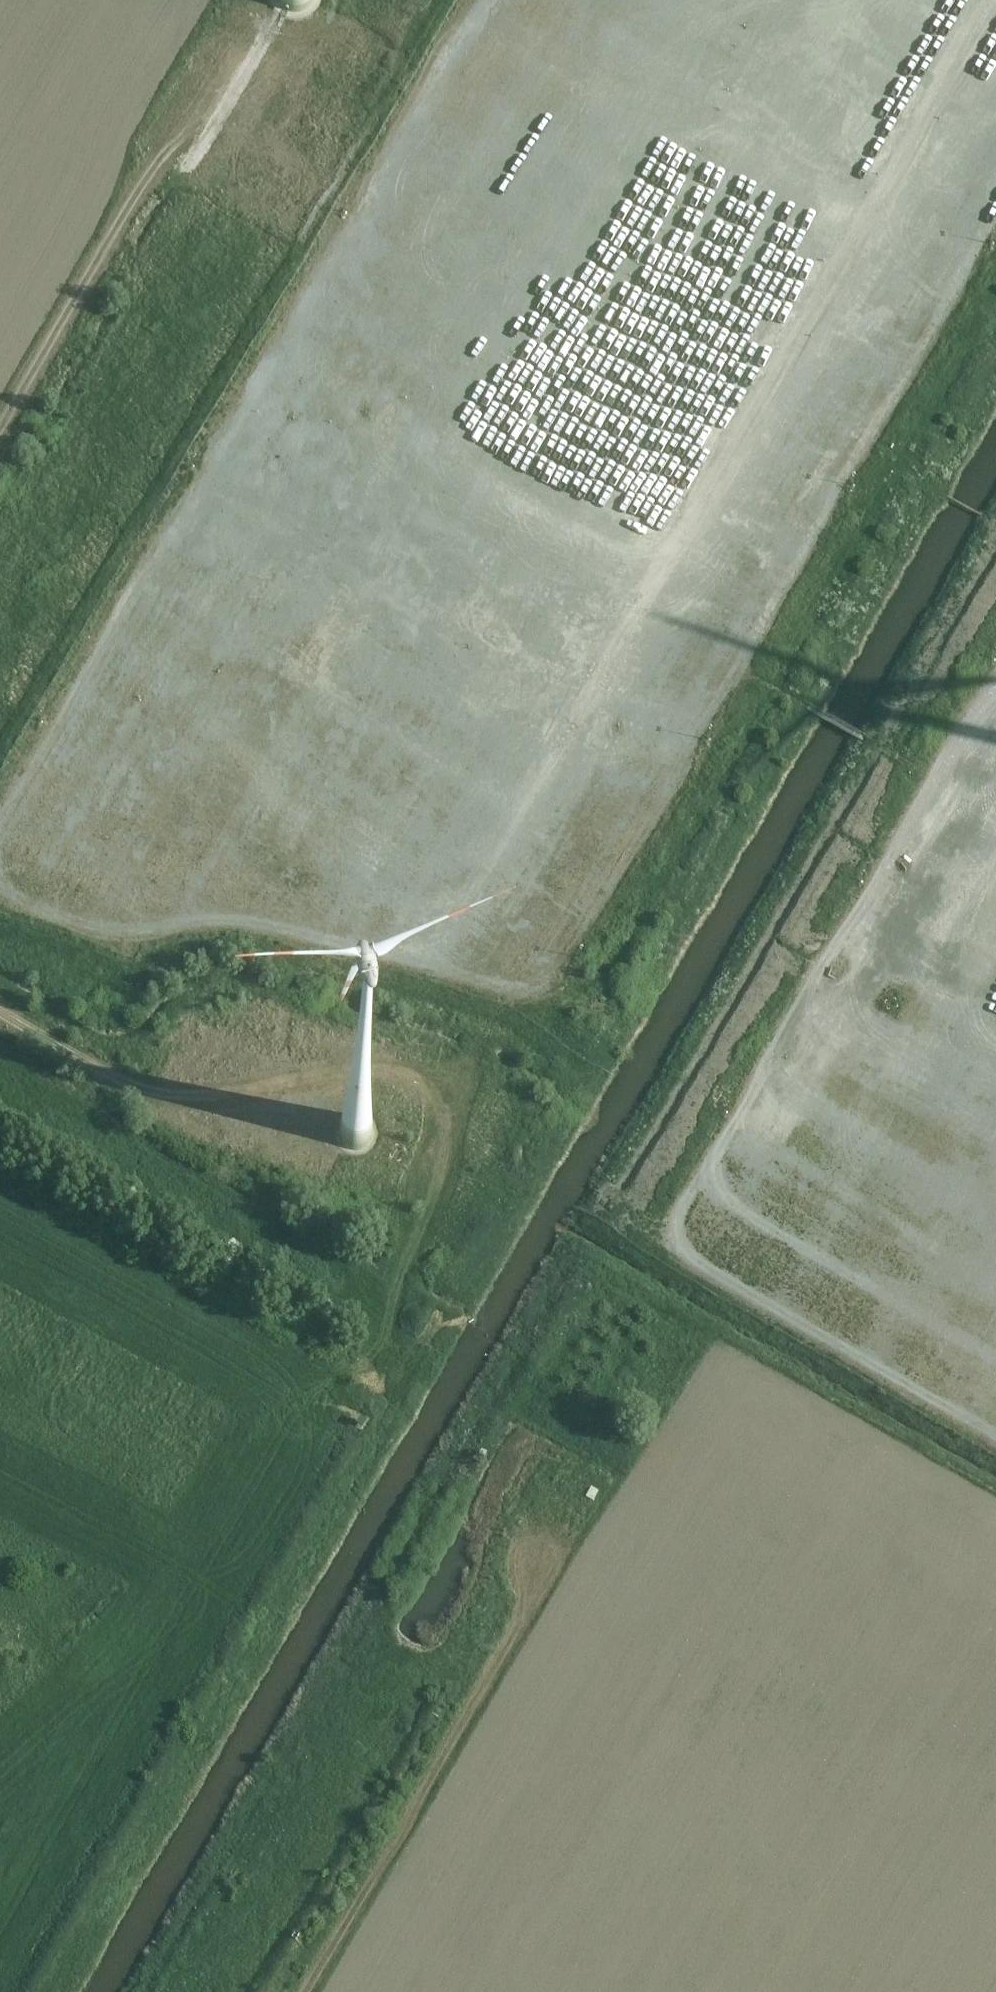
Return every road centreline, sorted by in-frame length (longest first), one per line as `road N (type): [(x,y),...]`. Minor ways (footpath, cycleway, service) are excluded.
road 1 (track): [(0,445),(258,0)]
road 2 (track): [(536,1557),(300,1991)]
road 3 (track): [(0,1004),(148,1087),(326,1112)]

